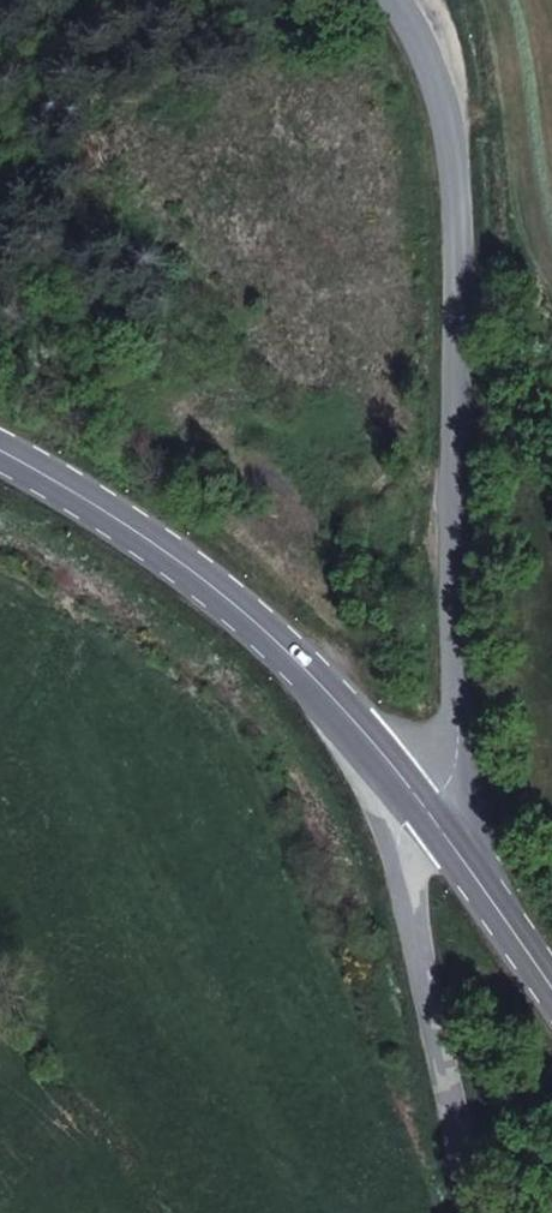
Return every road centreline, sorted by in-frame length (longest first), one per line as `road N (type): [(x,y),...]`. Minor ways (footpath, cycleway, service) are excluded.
road 1 (unclassified): [(400,0),(433,59),(454,184),(456,760),(446,791),(429,808)]
road 2 (secondary): [(429,808),(357,719),(222,586),(146,531),(0,448)]
road 3 (unclassified): [(429,808),(409,825),(399,851),(442,1069),(481,1212)]
road 4 (secondary): [(551,987),(429,808)]

